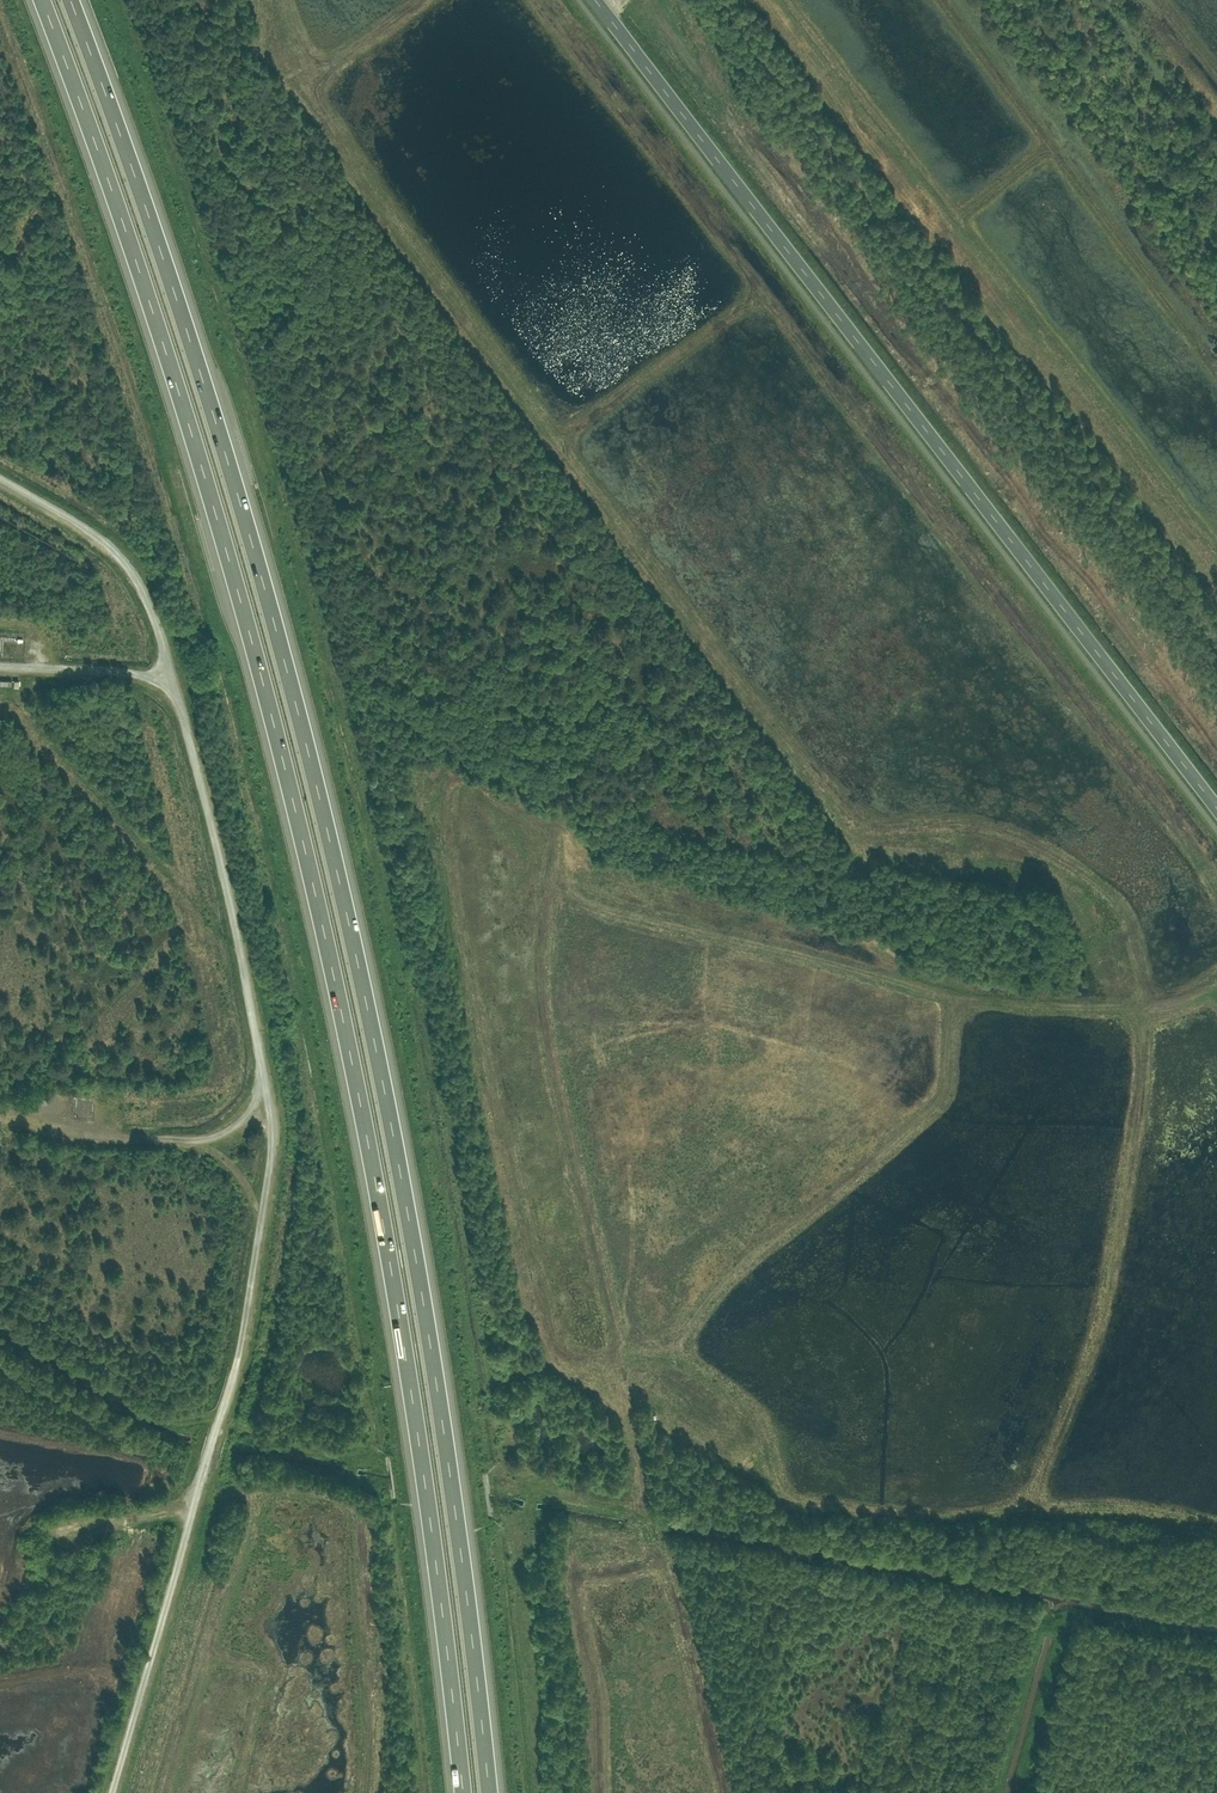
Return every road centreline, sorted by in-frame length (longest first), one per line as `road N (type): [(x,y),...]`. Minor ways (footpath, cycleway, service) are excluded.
road 1 (motorway): [(42,0),(206,480),(320,910),(405,1353),(463,1792)]
road 2 (motorway): [(489,1792),(431,1347),(345,906),(232,473),(71,0)]
road 3 (track): [(0,475),(109,542),(151,604),(230,882),(276,1127),(234,1388),(113,1792)]
road 4 (tertiary): [(1216,793),(596,0)]
road 5 (track): [(771,0),(1216,562)]
road 6 (track): [(946,0),(1216,356)]
road 7 (track): [(272,1095),(211,1139),(60,1136)]
road 8 (track): [(173,679),(0,665)]
road 9 (track): [(199,1509),(60,1537)]
road 10 (track): [(947,222),(1059,148)]

